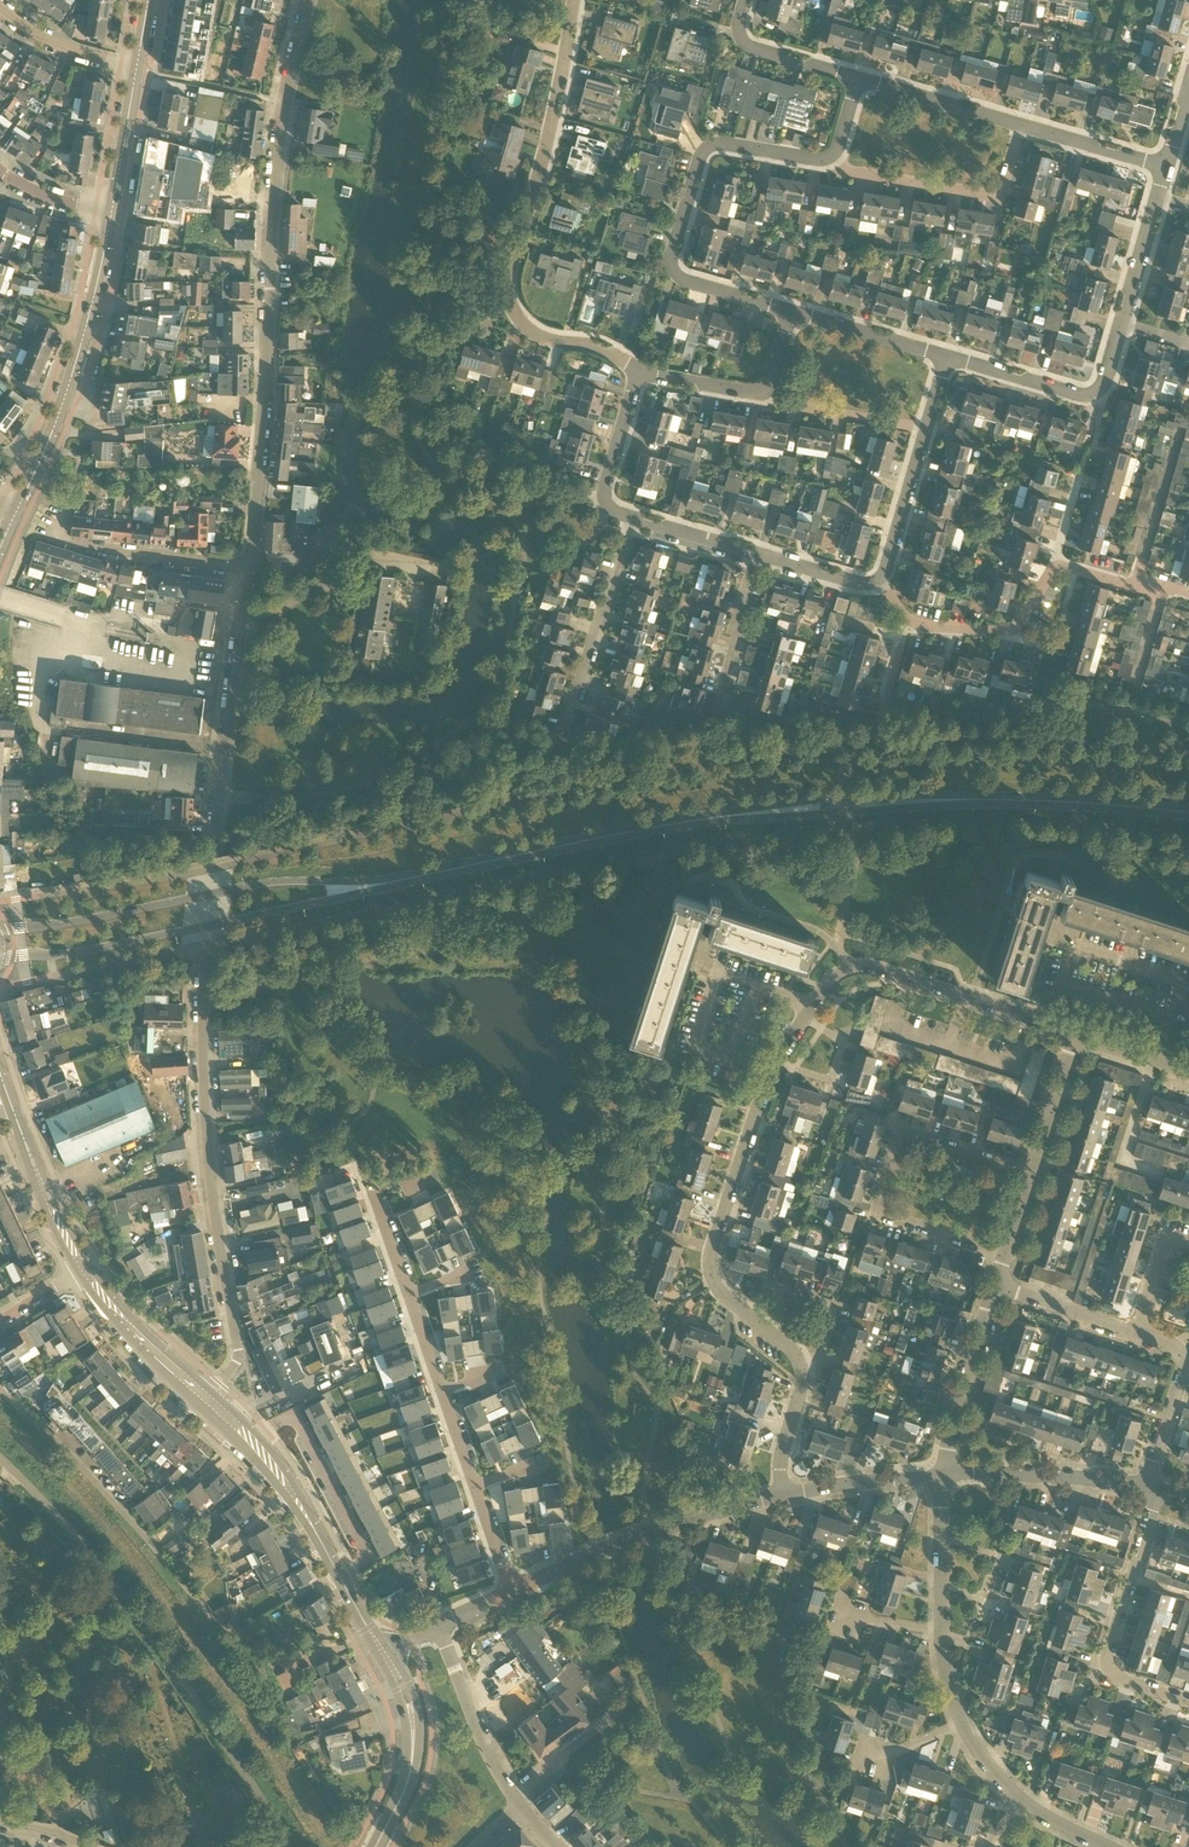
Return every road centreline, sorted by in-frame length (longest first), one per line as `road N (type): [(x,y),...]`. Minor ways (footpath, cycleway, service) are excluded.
road 1 (residential): [(207,1399),(235,1365),(238,1348),(211,1197),(203,994),(226,726),(249,571)]
road 2 (residential): [(784,1495),(782,1449),(802,1372),(794,1353),(730,1303),(710,1261),(763,1089),(824,987),(849,966)]
road 3 (residential): [(249,571),(271,193),(307,0)]
road 4 (residential): [(374,1636),(356,1646),(239,1641),(223,1633),(102,1489),(0,1392)]
road 5 (residential): [(0,1459),(70,1528),(185,1684),(283,1846)]
road 6 (residential): [(642,377),(591,345),(537,338),(523,329),(508,296),(509,256),(558,93),(573,0)]
road 7 (residential): [(1107,1846),(1023,1803),(977,1757),(960,1724),(944,1676),(937,1596),(944,1474)]
road 8 (secondary): [(0,960),(231,922),(389,882)]
road 9 (secondary): [(389,882),(259,883),(0,932)]
road 10 (residential): [(798,314),(680,279),(671,255),(707,148),(829,157)]
road 11 (secondary): [(389,882),(726,816)]
road 12 (residential): [(753,554),(707,726),(602,747),(564,742)]
road 13 (tertiary): [(18,509),(79,353),(112,210)]
road 14 (residential): [(1188,1701),(1109,1671),(1153,1512),(1154,1485)]
road 15 (secondary): [(997,800),(844,800),(726,816)]
road 16 (secondary): [(726,816),(997,800)]
road 17 (residential): [(995,1286),(1077,1035)]
road 18 (residential): [(829,157),(846,173),(998,202),(1020,127)]
road 19 (residential): [(341,1576),(368,1557),(295,1415),(251,1440)]
road 20 (residential): [(1054,561),(1023,618),(1002,630),(911,623),(876,583)]
road 21 (residential): [(564,742),(635,520)]
road 22 (secondary): [(85,1269),(48,1203),(0,1071)]
road 23 (residential): [(1154,1485),(944,1474)]
road 24 (secondary): [(376,1846),(408,1784),(413,1744),(404,1688),(384,1653)]
road 25 (residential): [(1188,1350),(995,1286)]
road 26 (residential): [(518,1807),(437,1628)]
road 27 (residential): [(944,1474),(995,1286)]
road 28 (residential): [(784,1495),(601,1552)]
road 29 (secondary): [(1188,813),(997,800)]
road 30 (residential): [(249,571),(64,541)]
road 31 (secondary): [(207,1399),(85,1269)]
road 32 (residential): [(518,1807),(545,1770),(644,1695)]
road 33 (residential): [(1020,127),(857,79)]
road 34 (residential): [(761,394),(775,404),(925,431)]
road 35 (residential): [(635,520),(609,508),(605,496),(642,377)]
road 36 (residential): [(857,79),(750,48),(738,26),(746,0)]
road 37 (secondary): [(341,1576),(251,1440)]
road 38 (residential): [(944,1474),(784,1495)]
road 39 (residential): [(925,431),(876,583)]
road 40 (residential): [(1135,585),(1177,433)]
road 41 (residential): [(948,358),(798,314)]
road 42 (residential): [(1167,167),(1020,127)]
road 43 (residential): [(407,1292),(372,1188),(411,1177)]
road 44 (residential): [(1093,393),(948,358)]
road 45 (residential): [(137,66),(36,34),(0,11)]
road 46 (tertiary): [(112,210),(137,66)]
road 47 (residential): [(1154,1485),(1188,1356)]
road 48 (residential): [(1121,327),(1157,199)]
road 49 (residential): [(876,583),(753,554)]
road 50 (residential): [(849,966),(970,998)]
road 51 (residential): [(753,554),(635,520)]
road 52 (residential): [(642,377),(761,394)]
road 53 (residential): [(112,210),(51,197),(0,171)]

